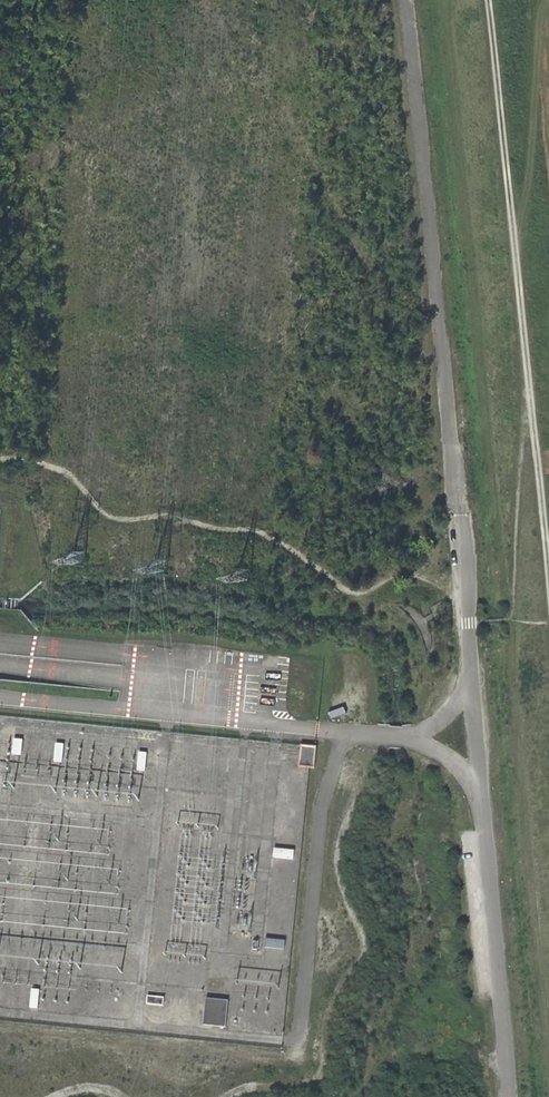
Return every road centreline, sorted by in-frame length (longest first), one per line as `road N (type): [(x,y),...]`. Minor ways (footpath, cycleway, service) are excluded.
road 1 (unclassified): [(511,1096),(407,0)]
road 2 (track): [(548,569),(493,0)]

